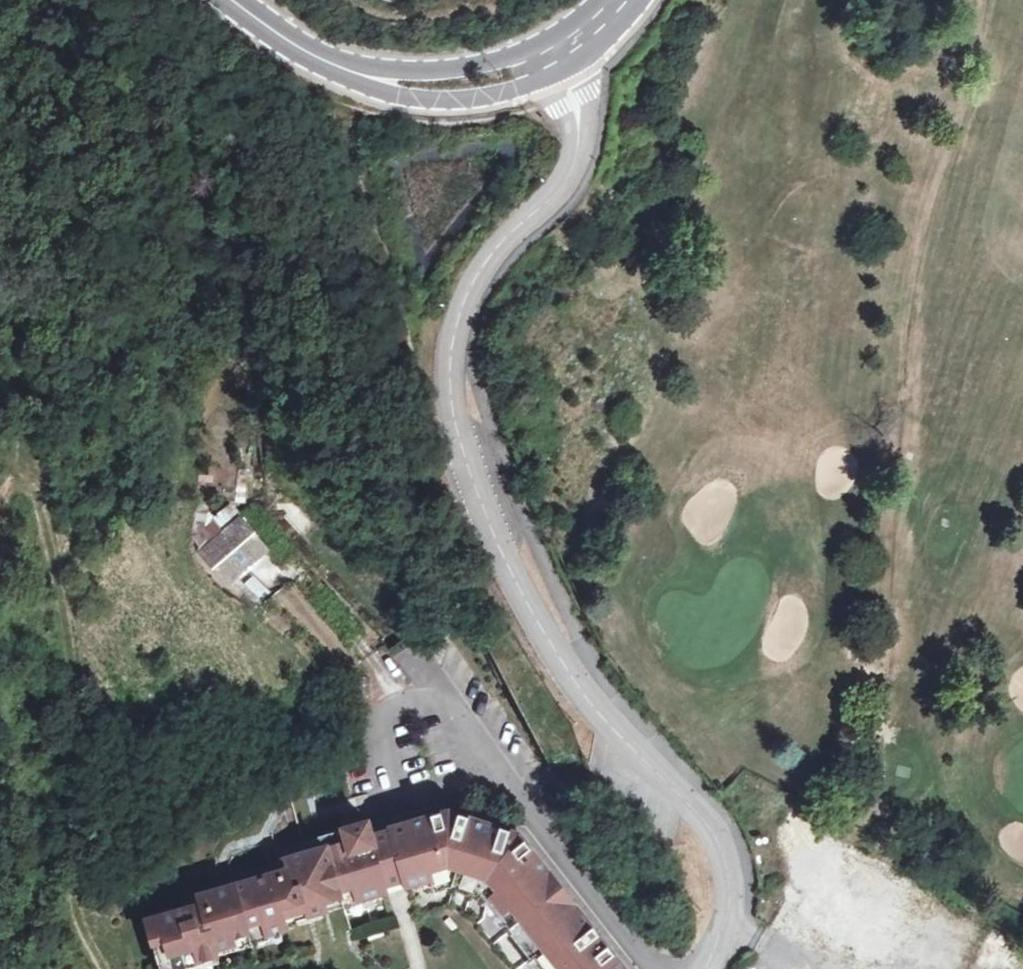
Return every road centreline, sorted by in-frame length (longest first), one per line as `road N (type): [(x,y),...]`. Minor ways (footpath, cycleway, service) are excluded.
road 1 (residential): [(563,70),(576,122),(570,169),(555,194),(489,257),(457,315),(447,386),(454,427),(490,535),(566,675),(710,831),(723,857),(726,918),(707,968)]
road 2 (track): [(74,906),(71,679),(43,506),(29,469),(10,470),(3,480),(0,524)]
road 3 (secondary): [(313,57),(362,87),(434,103),(473,101),(563,70)]
road 4 (residential): [(501,778),(449,696),(375,726),(400,802)]
road 5 (residential): [(655,968),(501,778)]
road 6 (secondary): [(551,41),(474,66),(415,73),(313,57)]

